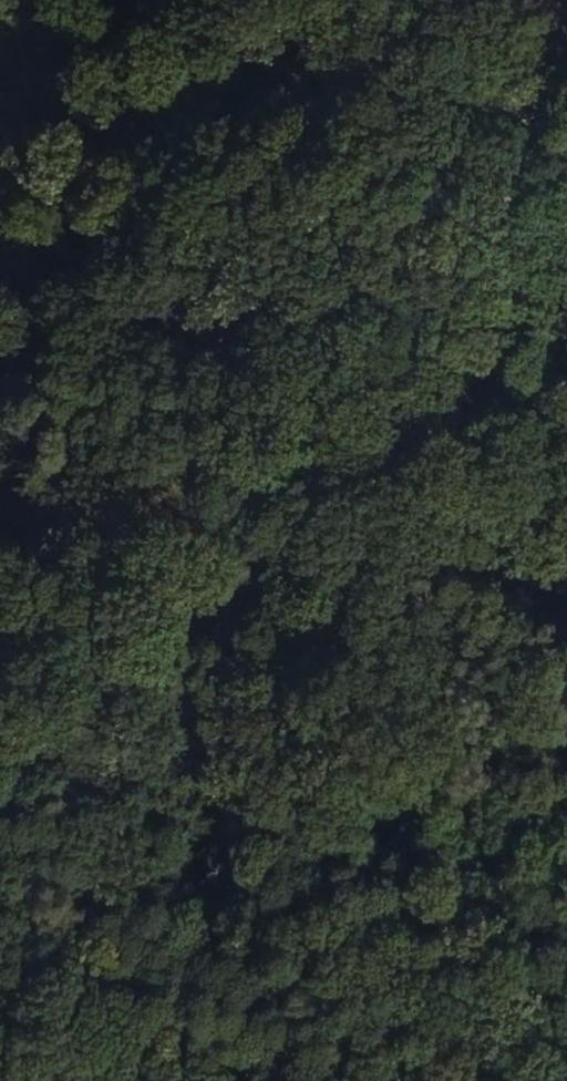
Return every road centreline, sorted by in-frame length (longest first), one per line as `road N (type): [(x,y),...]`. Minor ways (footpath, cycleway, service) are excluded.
road 1 (track): [(556,0),(511,187),(566,424)]

